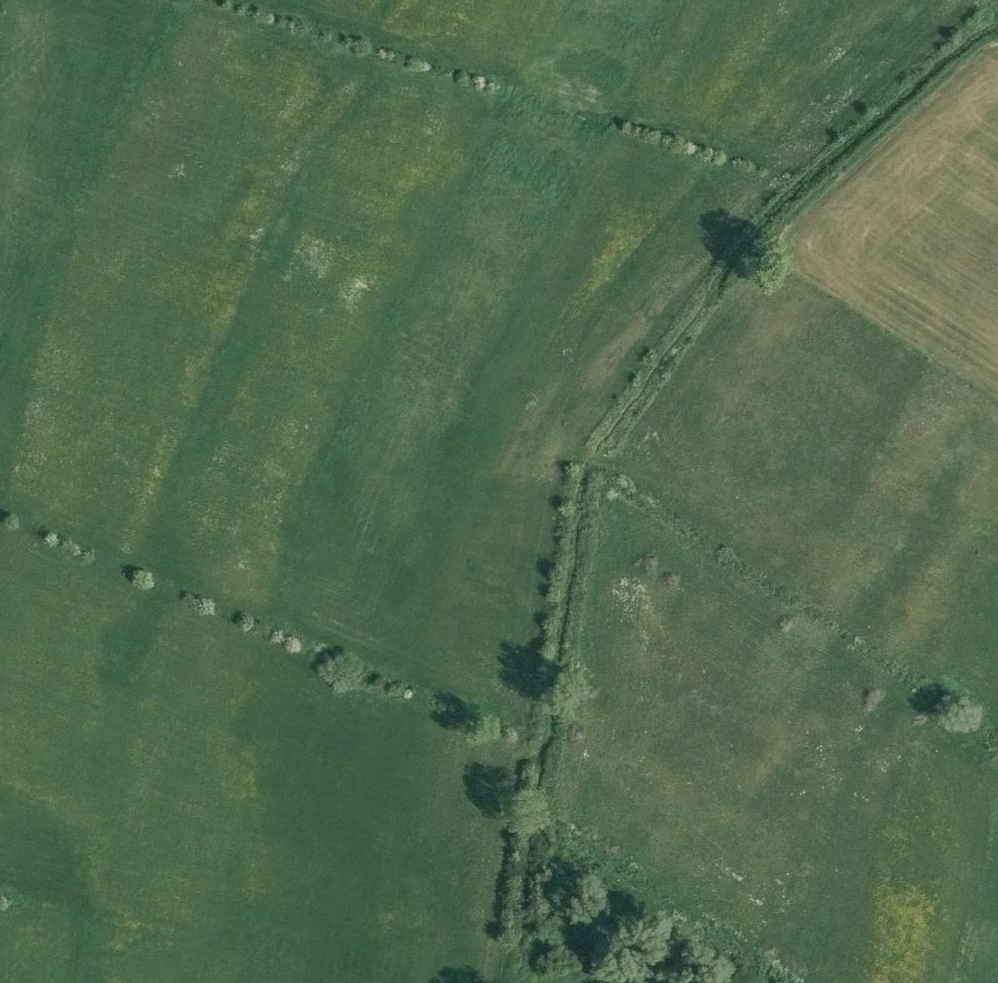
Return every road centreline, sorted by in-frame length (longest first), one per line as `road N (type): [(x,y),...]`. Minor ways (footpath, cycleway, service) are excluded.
road 1 (track): [(997,22),(982,26),(783,200),(587,463),(541,745),(519,956)]
road 2 (track): [(740,982),(533,847)]

